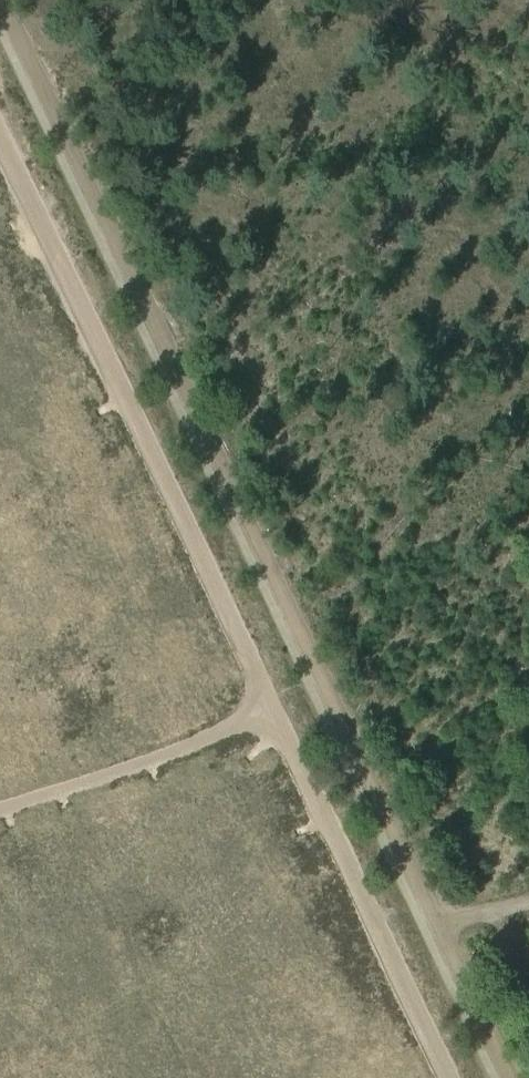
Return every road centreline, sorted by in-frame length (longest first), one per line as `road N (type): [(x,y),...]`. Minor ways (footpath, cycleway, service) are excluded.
road 1 (track): [(445,1077),(0,147)]
road 2 (track): [(435,924),(2,0)]
road 3 (track): [(0,812),(145,766),(270,707),(313,695)]
road 4 (track): [(508,1077),(435,924)]

